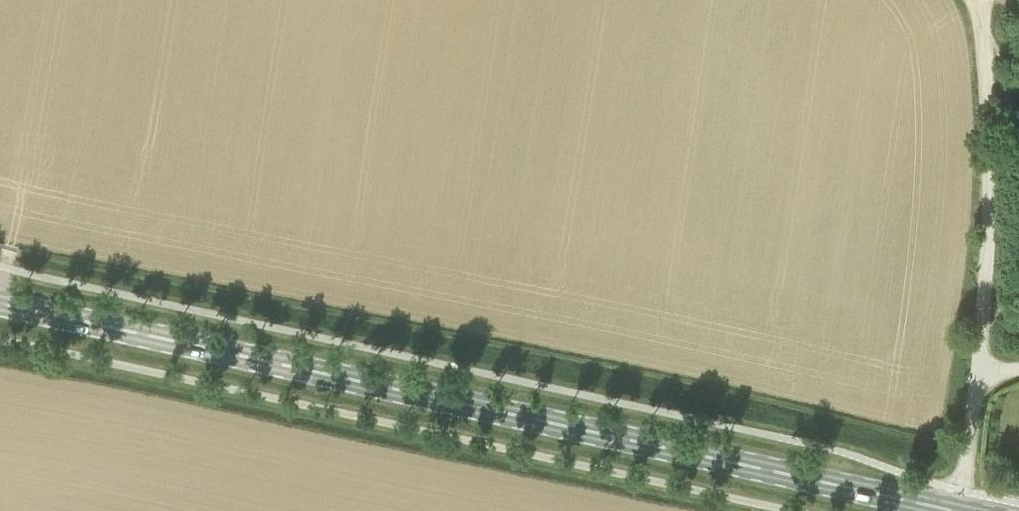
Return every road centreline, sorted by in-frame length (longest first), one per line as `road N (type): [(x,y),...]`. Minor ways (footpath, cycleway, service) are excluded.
road 1 (primary): [(958,510),(0,303)]
road 2 (track): [(972,0),(982,35),(988,143),(978,373)]

